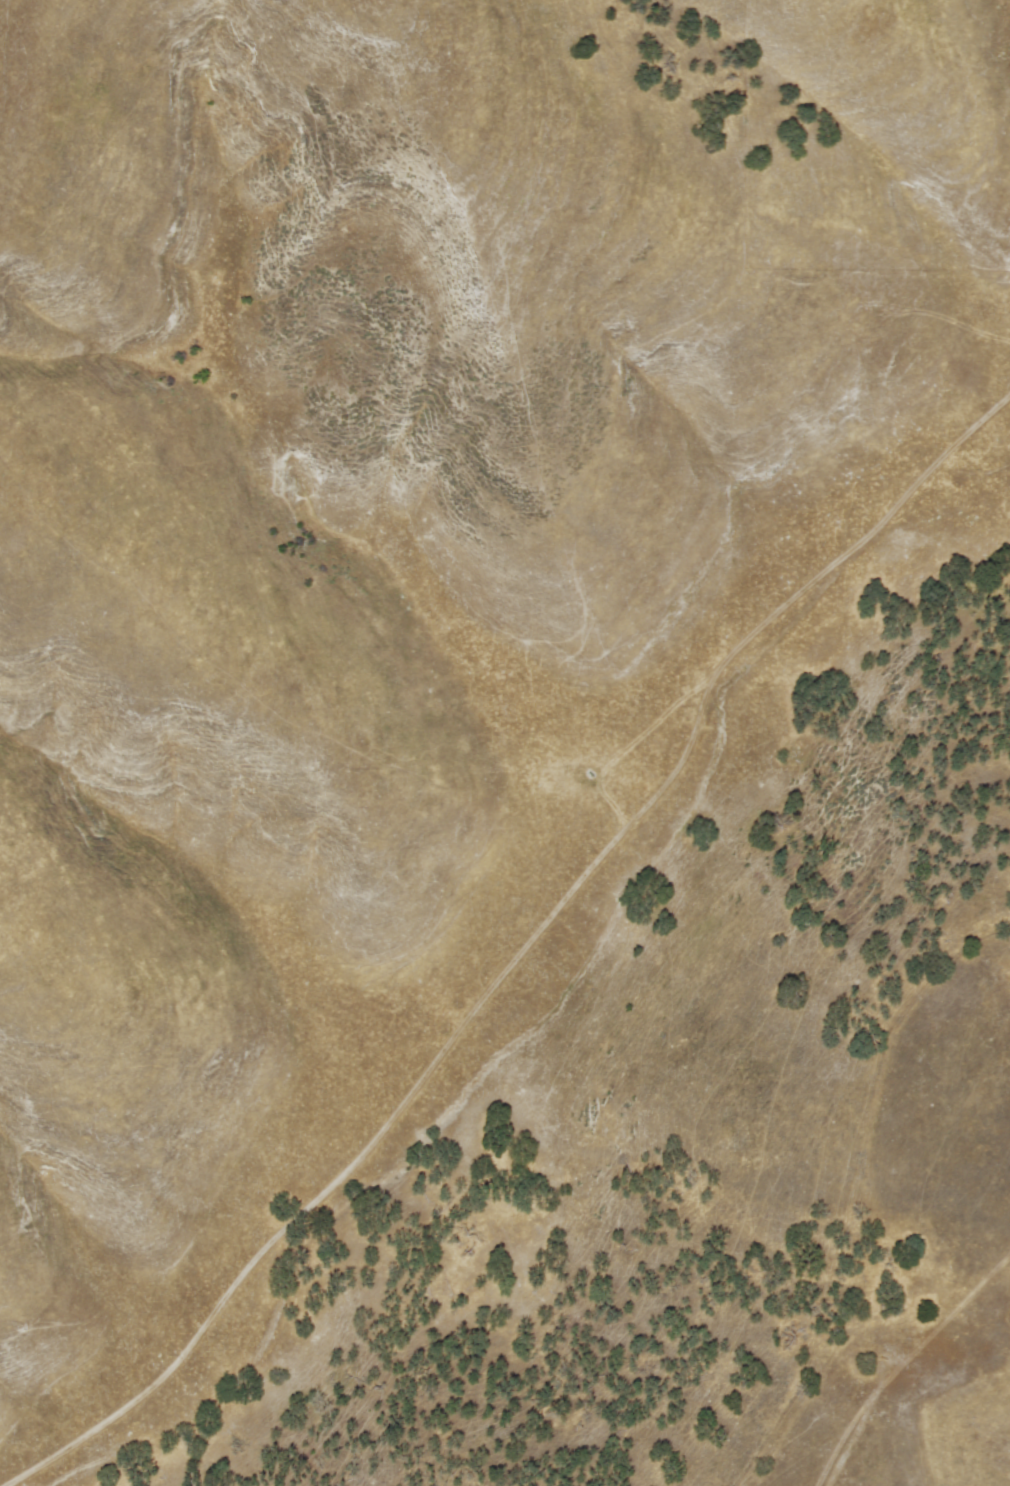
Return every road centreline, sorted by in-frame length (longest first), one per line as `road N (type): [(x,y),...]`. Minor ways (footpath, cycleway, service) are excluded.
road 1 (residential): [(6,1485),(164,1377),(219,1298),(357,1156),(663,785),(690,745),(723,664),(852,553),(1009,394)]

